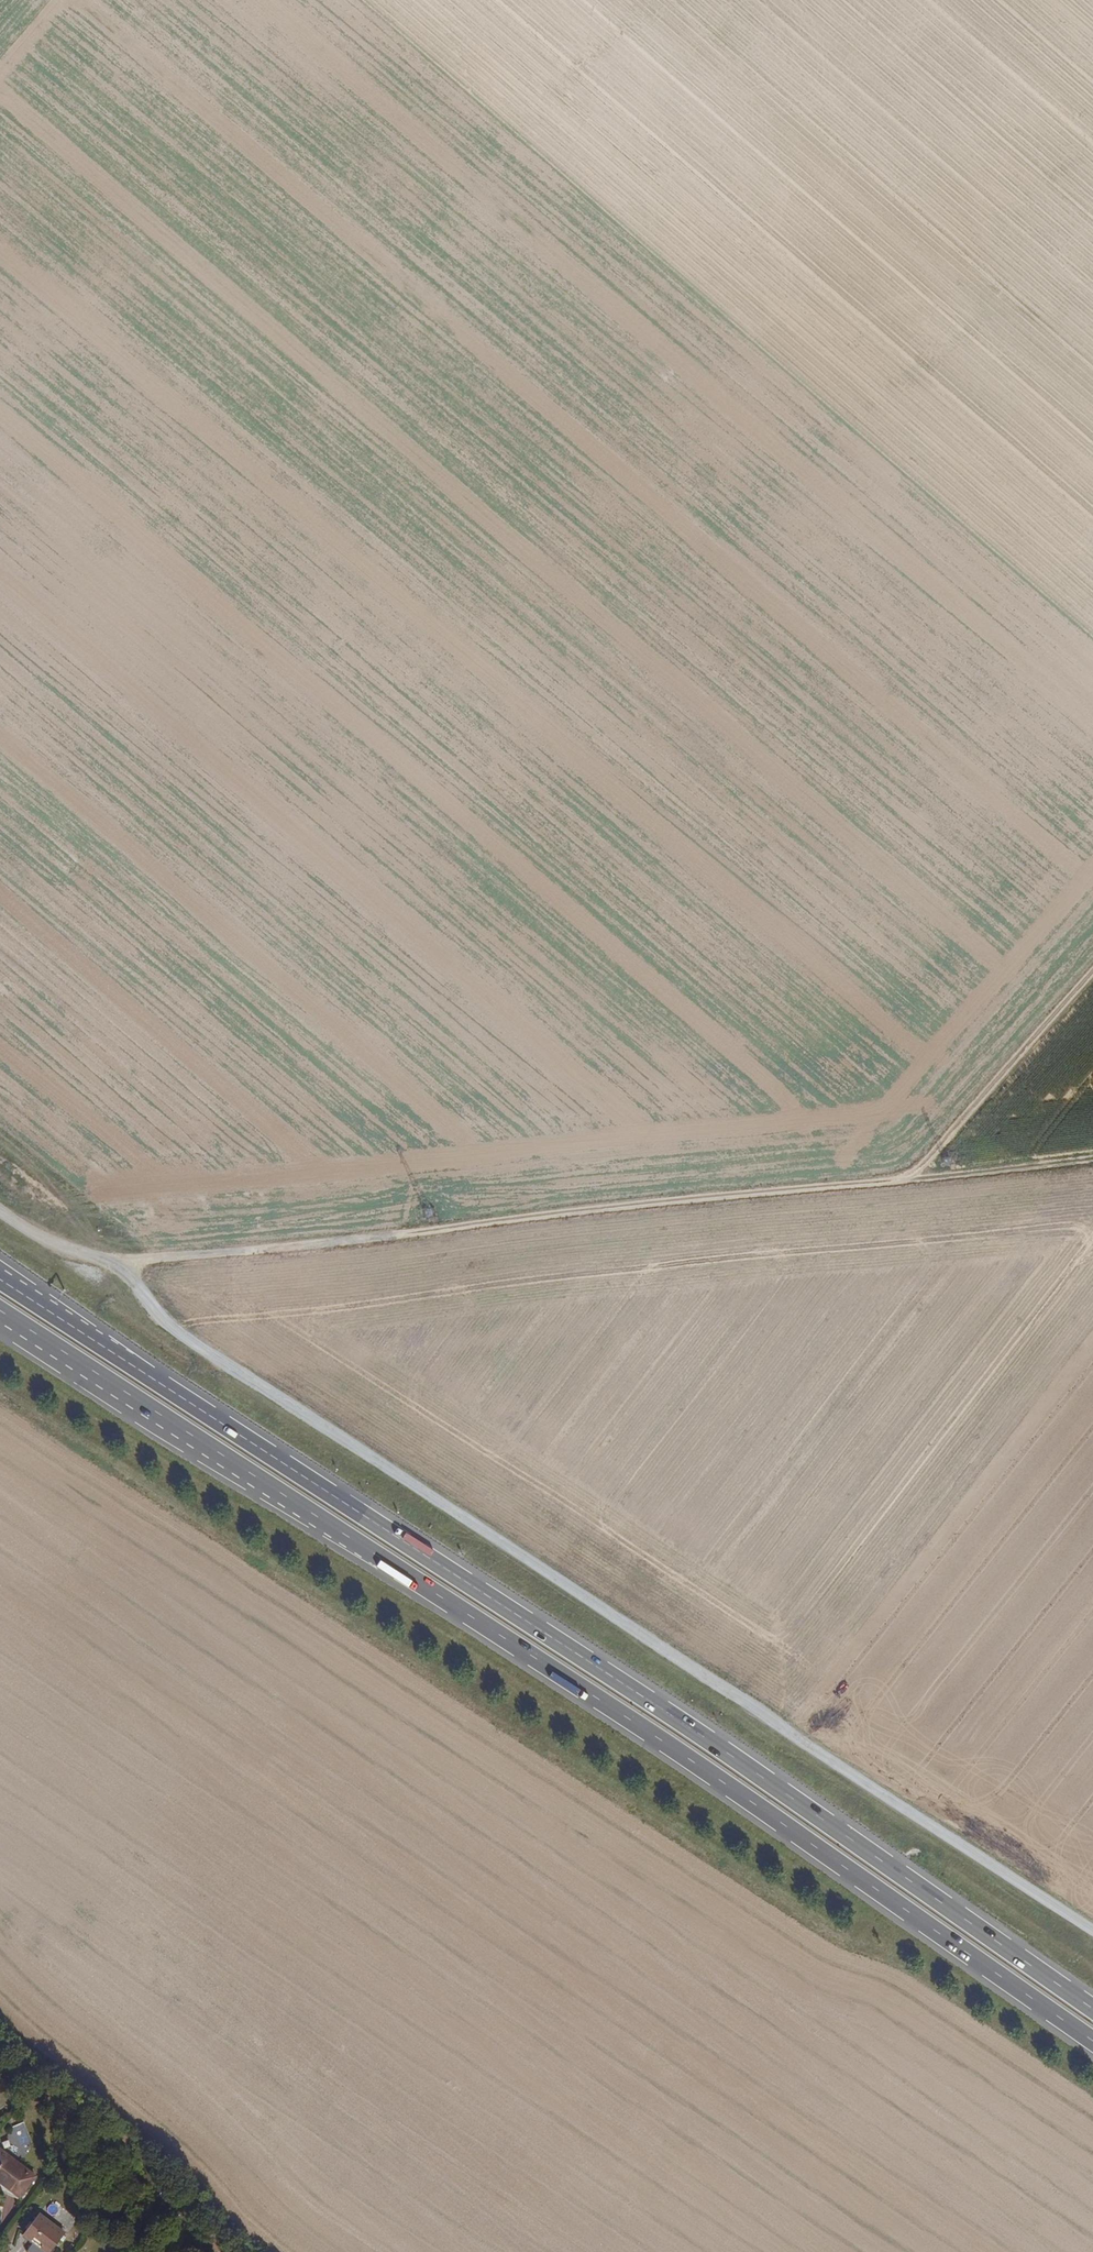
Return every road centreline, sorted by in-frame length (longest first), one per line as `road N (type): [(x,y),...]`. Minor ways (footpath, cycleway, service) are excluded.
road 1 (trunk): [(1092,2009),(674,1717),(0,1279)]
road 2 (trunk): [(0,1311),(636,1724),(1092,2041)]
road 3 (track): [(1092,1162),(119,1265)]
road 4 (track): [(1092,969),(918,1167),(897,1181)]

